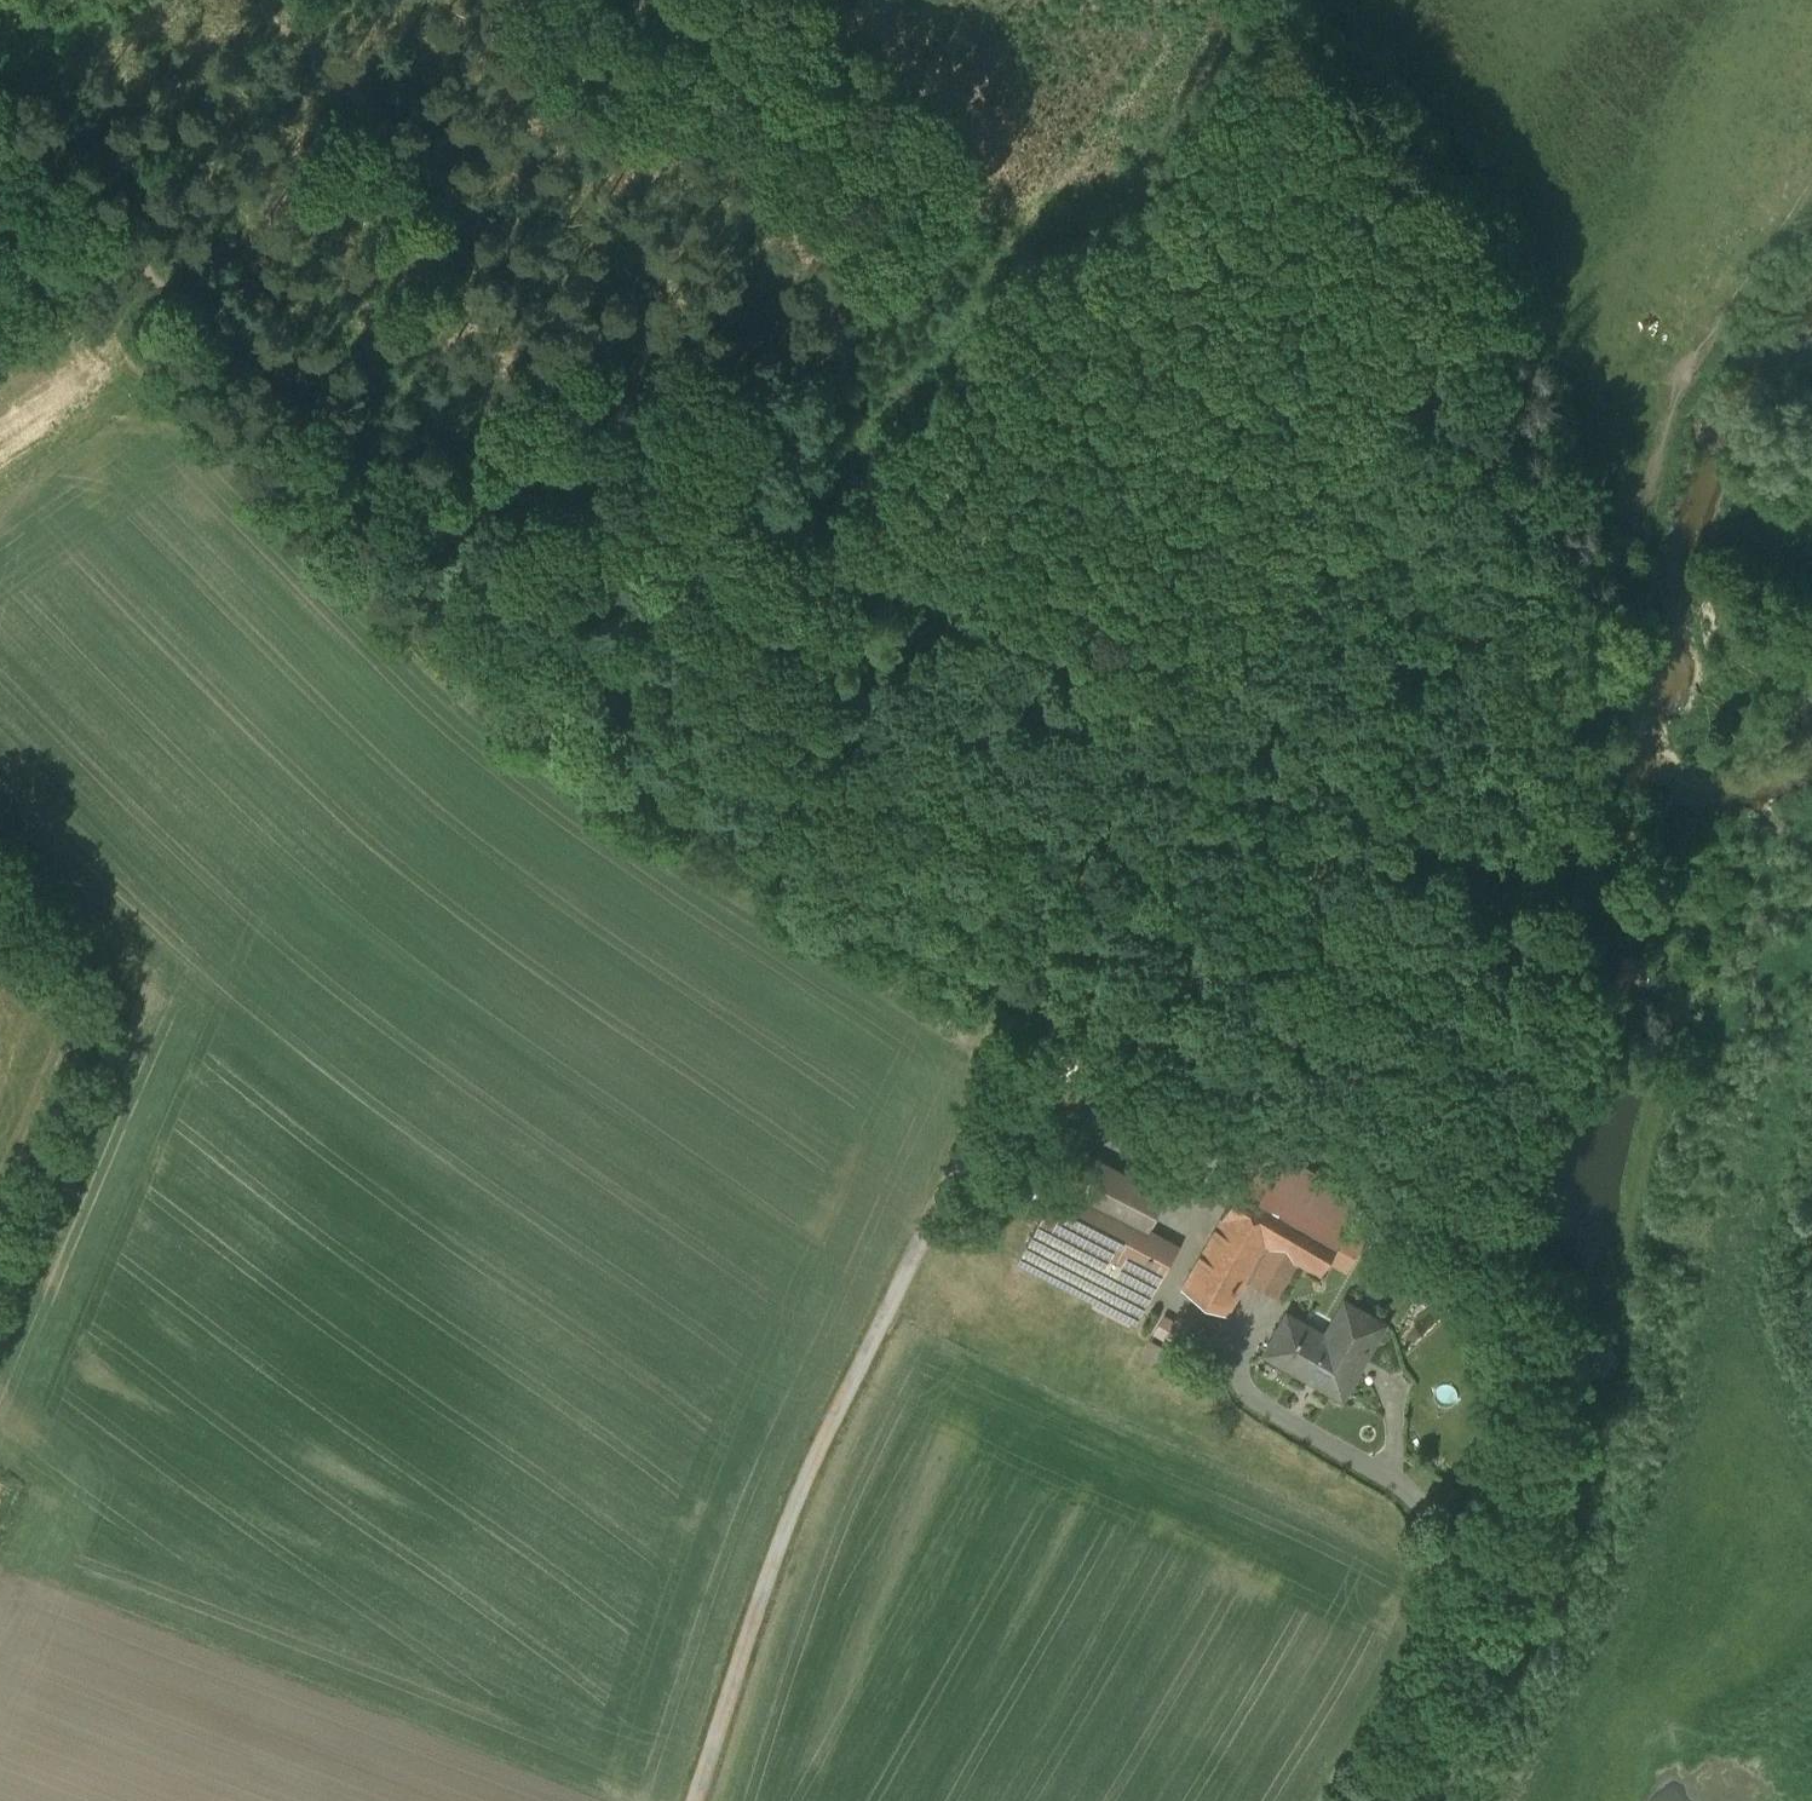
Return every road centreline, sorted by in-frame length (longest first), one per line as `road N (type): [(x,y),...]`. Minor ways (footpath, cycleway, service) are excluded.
road 1 (track): [(1376,1721),(1455,1601),(1456,1565),(1422,1504),(1256,1401),(1235,1357)]

